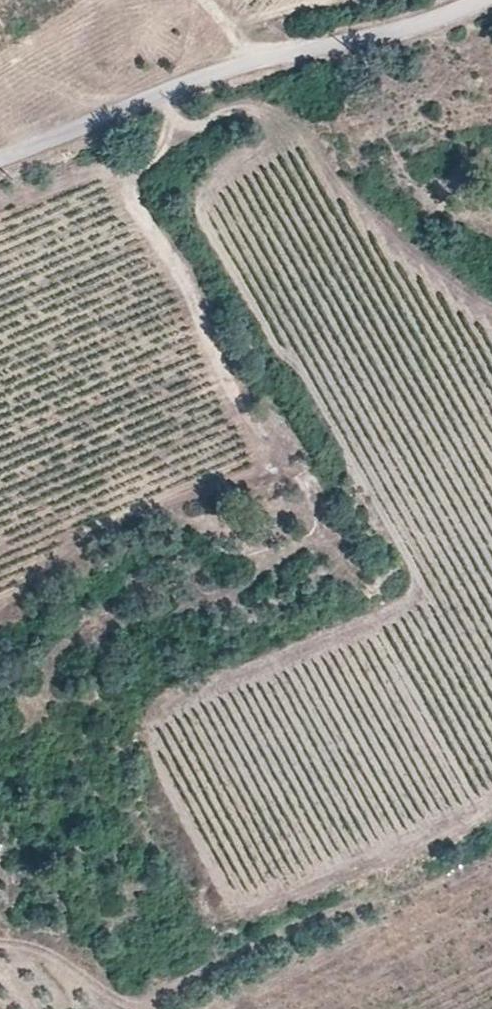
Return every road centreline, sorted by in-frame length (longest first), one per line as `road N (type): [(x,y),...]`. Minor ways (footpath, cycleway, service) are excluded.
road 1 (unclassified): [(489,0),(422,24),(242,64),(0,160)]

